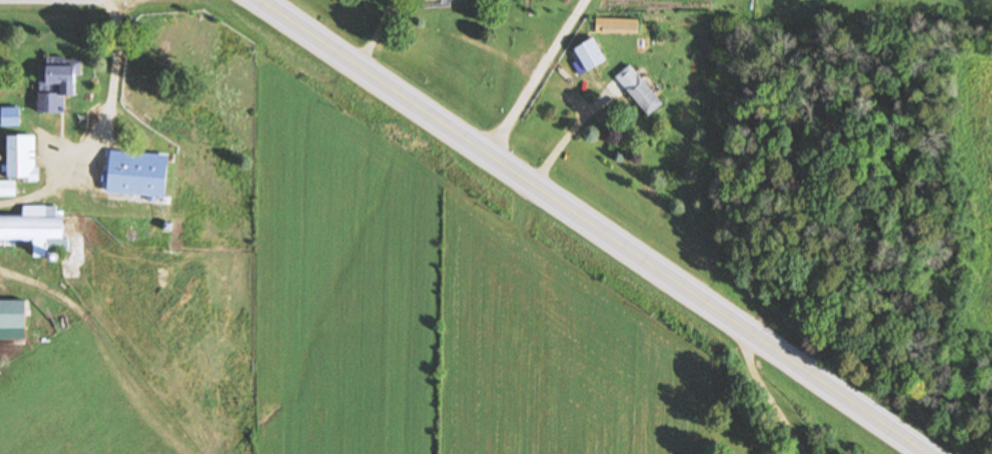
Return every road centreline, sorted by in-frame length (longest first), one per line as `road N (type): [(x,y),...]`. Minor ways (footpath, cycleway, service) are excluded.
road 1 (primary): [(936,453),(259,0)]
road 2 (residential): [(740,322),(769,403),(812,453)]

